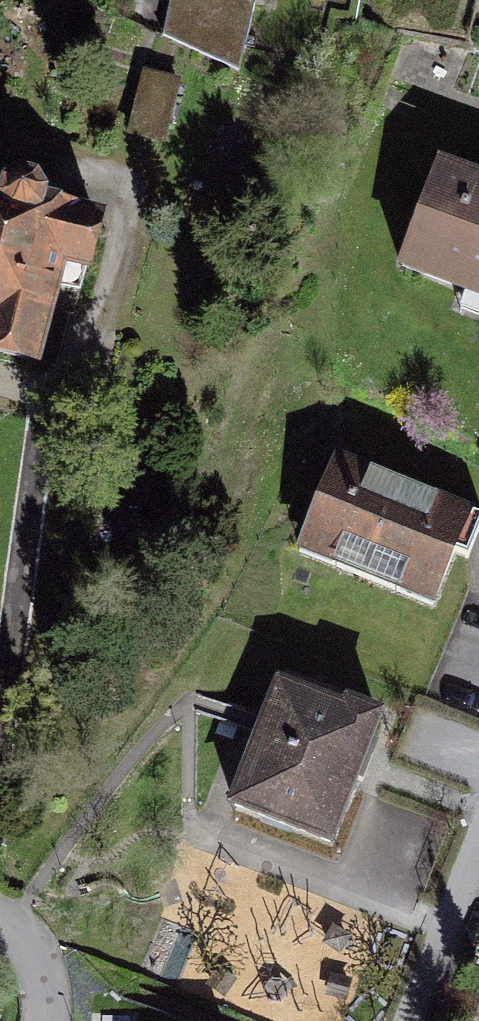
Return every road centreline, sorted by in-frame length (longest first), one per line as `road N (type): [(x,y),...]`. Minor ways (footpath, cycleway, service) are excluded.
road 1 (residential): [(478,901),(431,1020)]
road 2 (residential): [(0,918),(26,934),(40,964),(41,1020)]

